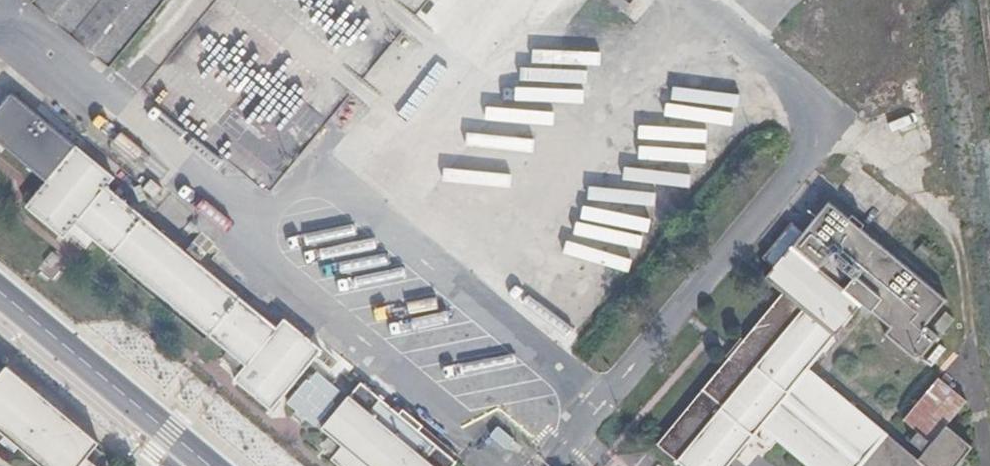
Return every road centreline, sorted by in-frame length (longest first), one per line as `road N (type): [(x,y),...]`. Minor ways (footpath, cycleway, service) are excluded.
road 1 (unclassified): [(207,465),(0,292)]

